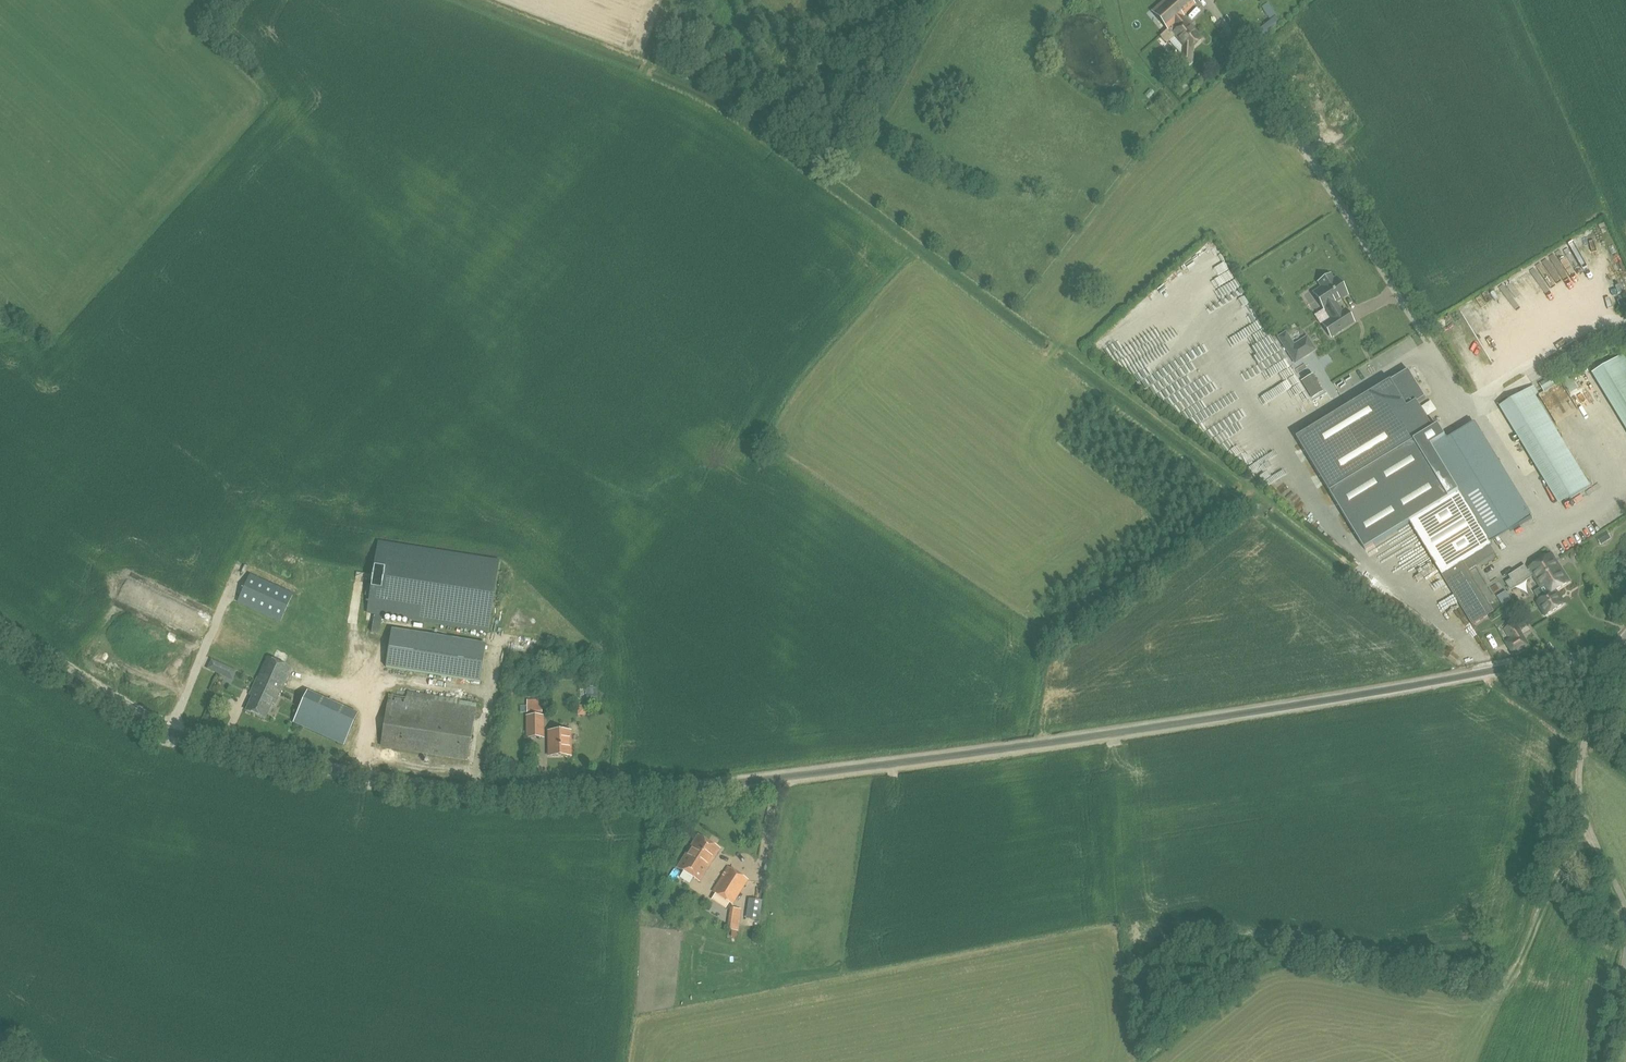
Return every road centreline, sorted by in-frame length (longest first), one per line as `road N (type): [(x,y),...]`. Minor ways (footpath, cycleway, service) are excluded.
road 1 (unclassified): [(1615,656),(681,789),(470,793),(151,728),(0,631)]
road 2 (track): [(1417,324),(1209,0)]
road 3 (unclassified): [(1625,328),(1475,401),(1461,394),(1417,324)]

